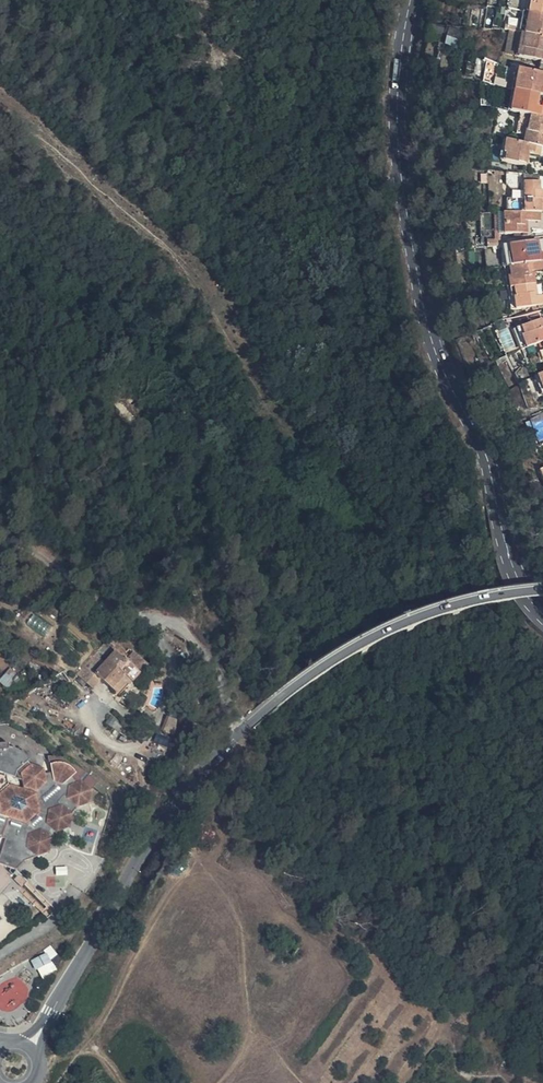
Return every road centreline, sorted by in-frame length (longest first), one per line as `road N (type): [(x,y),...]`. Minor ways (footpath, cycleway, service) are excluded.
road 1 (unclassified): [(542,590),(459,602),(378,630),(324,661),(245,725),(172,808),(32,1047)]
road 2 (secondary): [(542,626),(508,559),(486,458),(444,378),(404,213),(398,131),(417,0)]
road 3 (track): [(283,427),(191,275),(0,91)]

